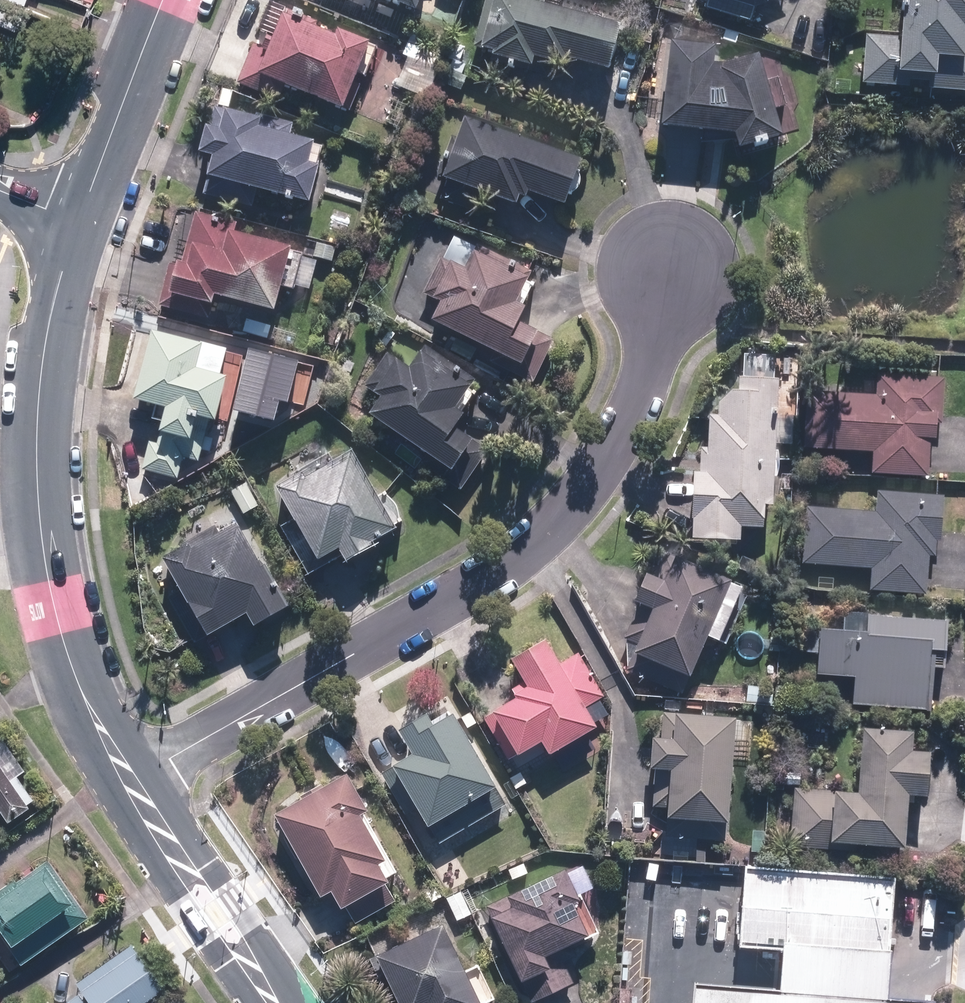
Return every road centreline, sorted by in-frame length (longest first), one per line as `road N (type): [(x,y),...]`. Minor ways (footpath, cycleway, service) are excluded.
road 1 (residential): [(672,277),(628,426),(574,510),(508,566),(129,781)]
road 2 (tertiary): [(78,222),(43,355),(34,481),(61,647),(129,781)]
road 3 (tertiary): [(129,781),(275,1002)]
road 4 (tertiary): [(163,0),(78,222)]

